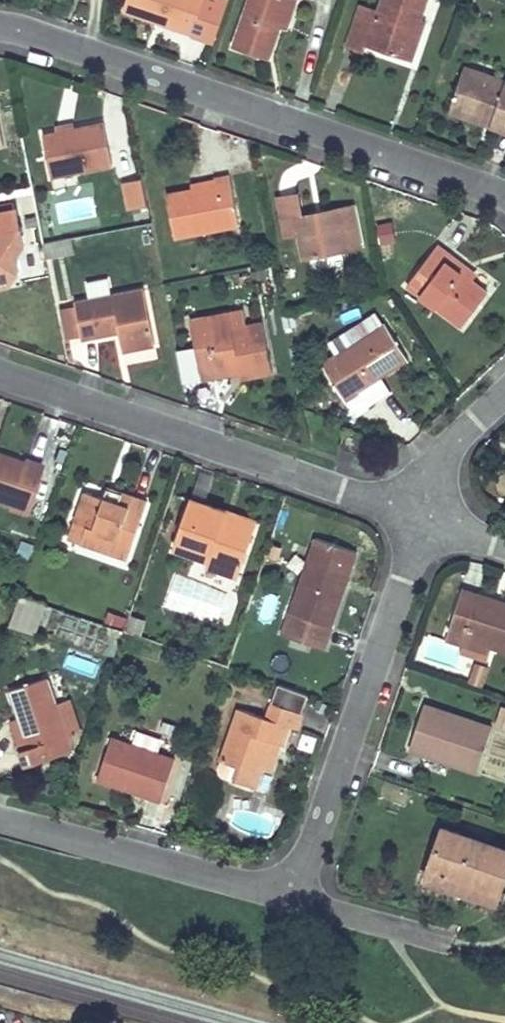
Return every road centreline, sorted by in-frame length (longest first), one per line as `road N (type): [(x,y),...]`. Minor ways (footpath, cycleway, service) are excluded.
road 1 (residential): [(0,20),(504,192)]
road 2 (residential): [(415,514),(0,372)]
road 3 (residential): [(415,514),(286,897)]
road 4 (residential): [(0,821),(286,897)]
road 5 (residential): [(286,897),(443,940)]
road 6 (residential): [(504,391),(426,473),(415,514)]

